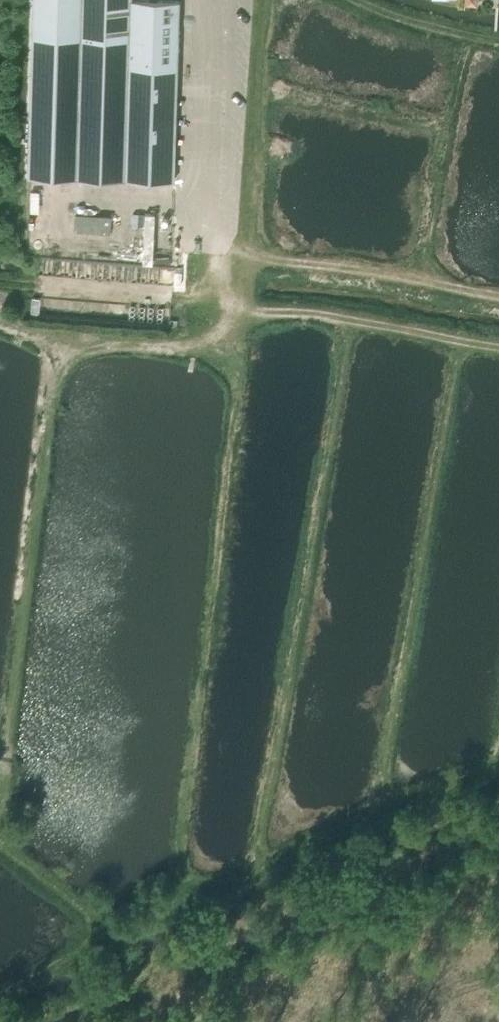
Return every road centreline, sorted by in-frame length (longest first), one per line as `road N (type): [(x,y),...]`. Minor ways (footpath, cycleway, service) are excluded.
road 1 (track): [(80,1021),(152,984),(181,1021)]

